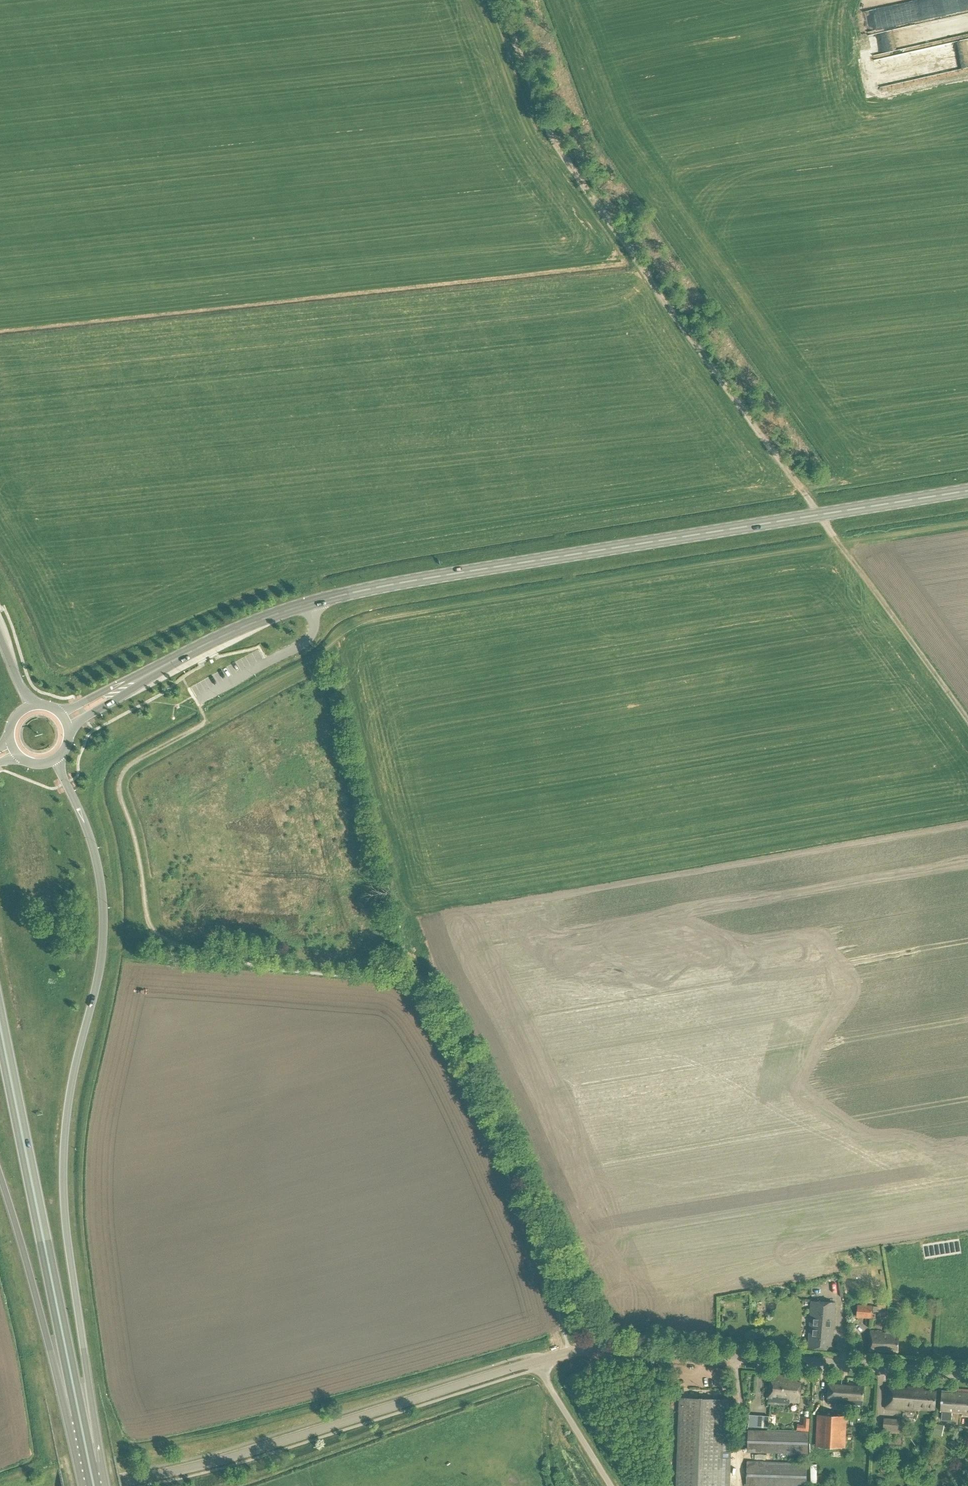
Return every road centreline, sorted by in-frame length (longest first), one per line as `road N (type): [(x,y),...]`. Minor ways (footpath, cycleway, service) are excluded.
road 1 (primary): [(148,674),(249,624),(344,595),(967,491)]
road 2 (trunk): [(89,1464),(64,1163),(103,911),(91,840),(58,757)]
road 3 (track): [(207,721),(314,664),(371,620),(841,544)]
road 4 (track): [(841,544),(552,138),(500,0)]
road 5 (track): [(600,1348),(449,1016),(421,980),(385,964),(232,952)]
road 6 (unclassified): [(102,1485),(224,1458),(537,1358)]
road 7 (unclassified): [(967,1373),(600,1348),(567,1347),(537,1358)]
road 8 (trunk): [(0,1027),(79,1414)]
road 9 (trunk): [(0,1175),(79,1414)]
road 10 (track): [(967,719),(841,544)]
road 11 (unclassified): [(537,1358),(612,1485)]
road 12 (track): [(841,544),(967,523)]

